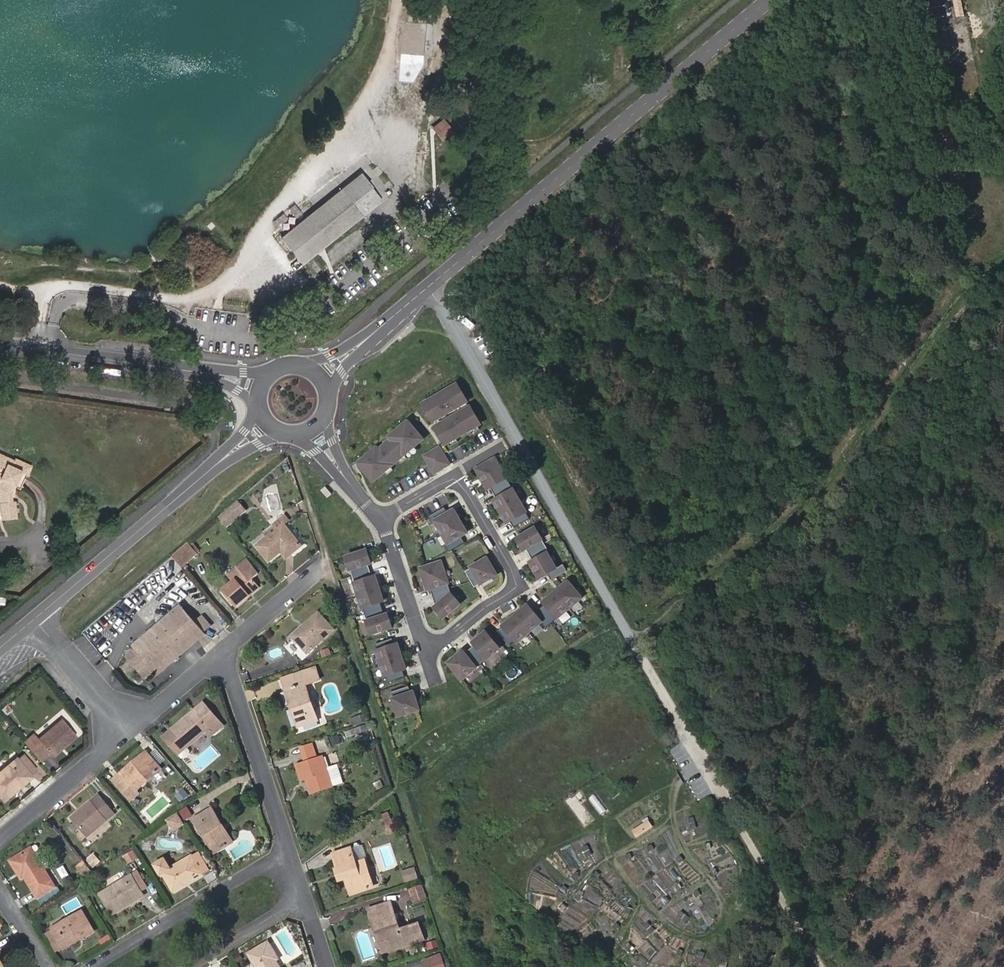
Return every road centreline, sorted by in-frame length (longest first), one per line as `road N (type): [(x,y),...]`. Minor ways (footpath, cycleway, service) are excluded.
road 1 (track): [(430,286),(820,966)]
road 2 (track): [(1003,292),(971,312),(866,472),(828,510),(637,647)]
road 3 (primary): [(768,0),(390,320)]
road 4 (residential): [(427,655),(519,583),(456,477)]
road 5 (residential): [(85,966),(288,850)]
road 6 (primary): [(208,471),(35,619)]
road 7 (residential): [(222,653),(288,850)]
road 8 (tertiary): [(191,370),(0,344)]
road 9 (residential): [(127,730),(0,842)]
road 10 (residential): [(35,619),(127,730)]
road 11 (residential): [(382,522),(427,655)]
road 12 (residential): [(190,966),(304,901)]
road 13 (residential): [(222,653),(323,572)]
road 14 (residential): [(127,730),(222,653)]

